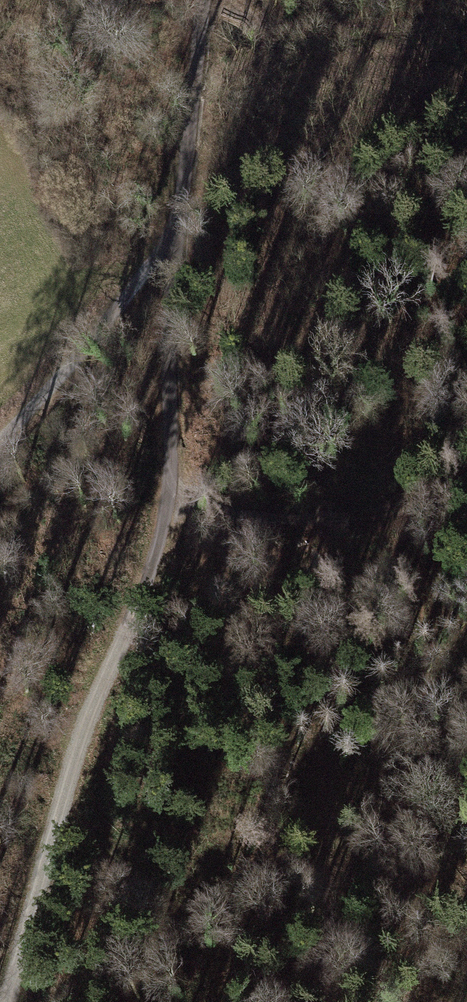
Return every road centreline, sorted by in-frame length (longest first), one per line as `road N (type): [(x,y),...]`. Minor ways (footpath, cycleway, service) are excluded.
road 1 (track): [(7,1001),(89,719),(163,523),(181,216)]
road 2 (track): [(167,499),(287,520),(466,500)]
road 3 (track): [(0,447),(93,344),(181,216)]
road 4 (track): [(181,216),(201,0)]

